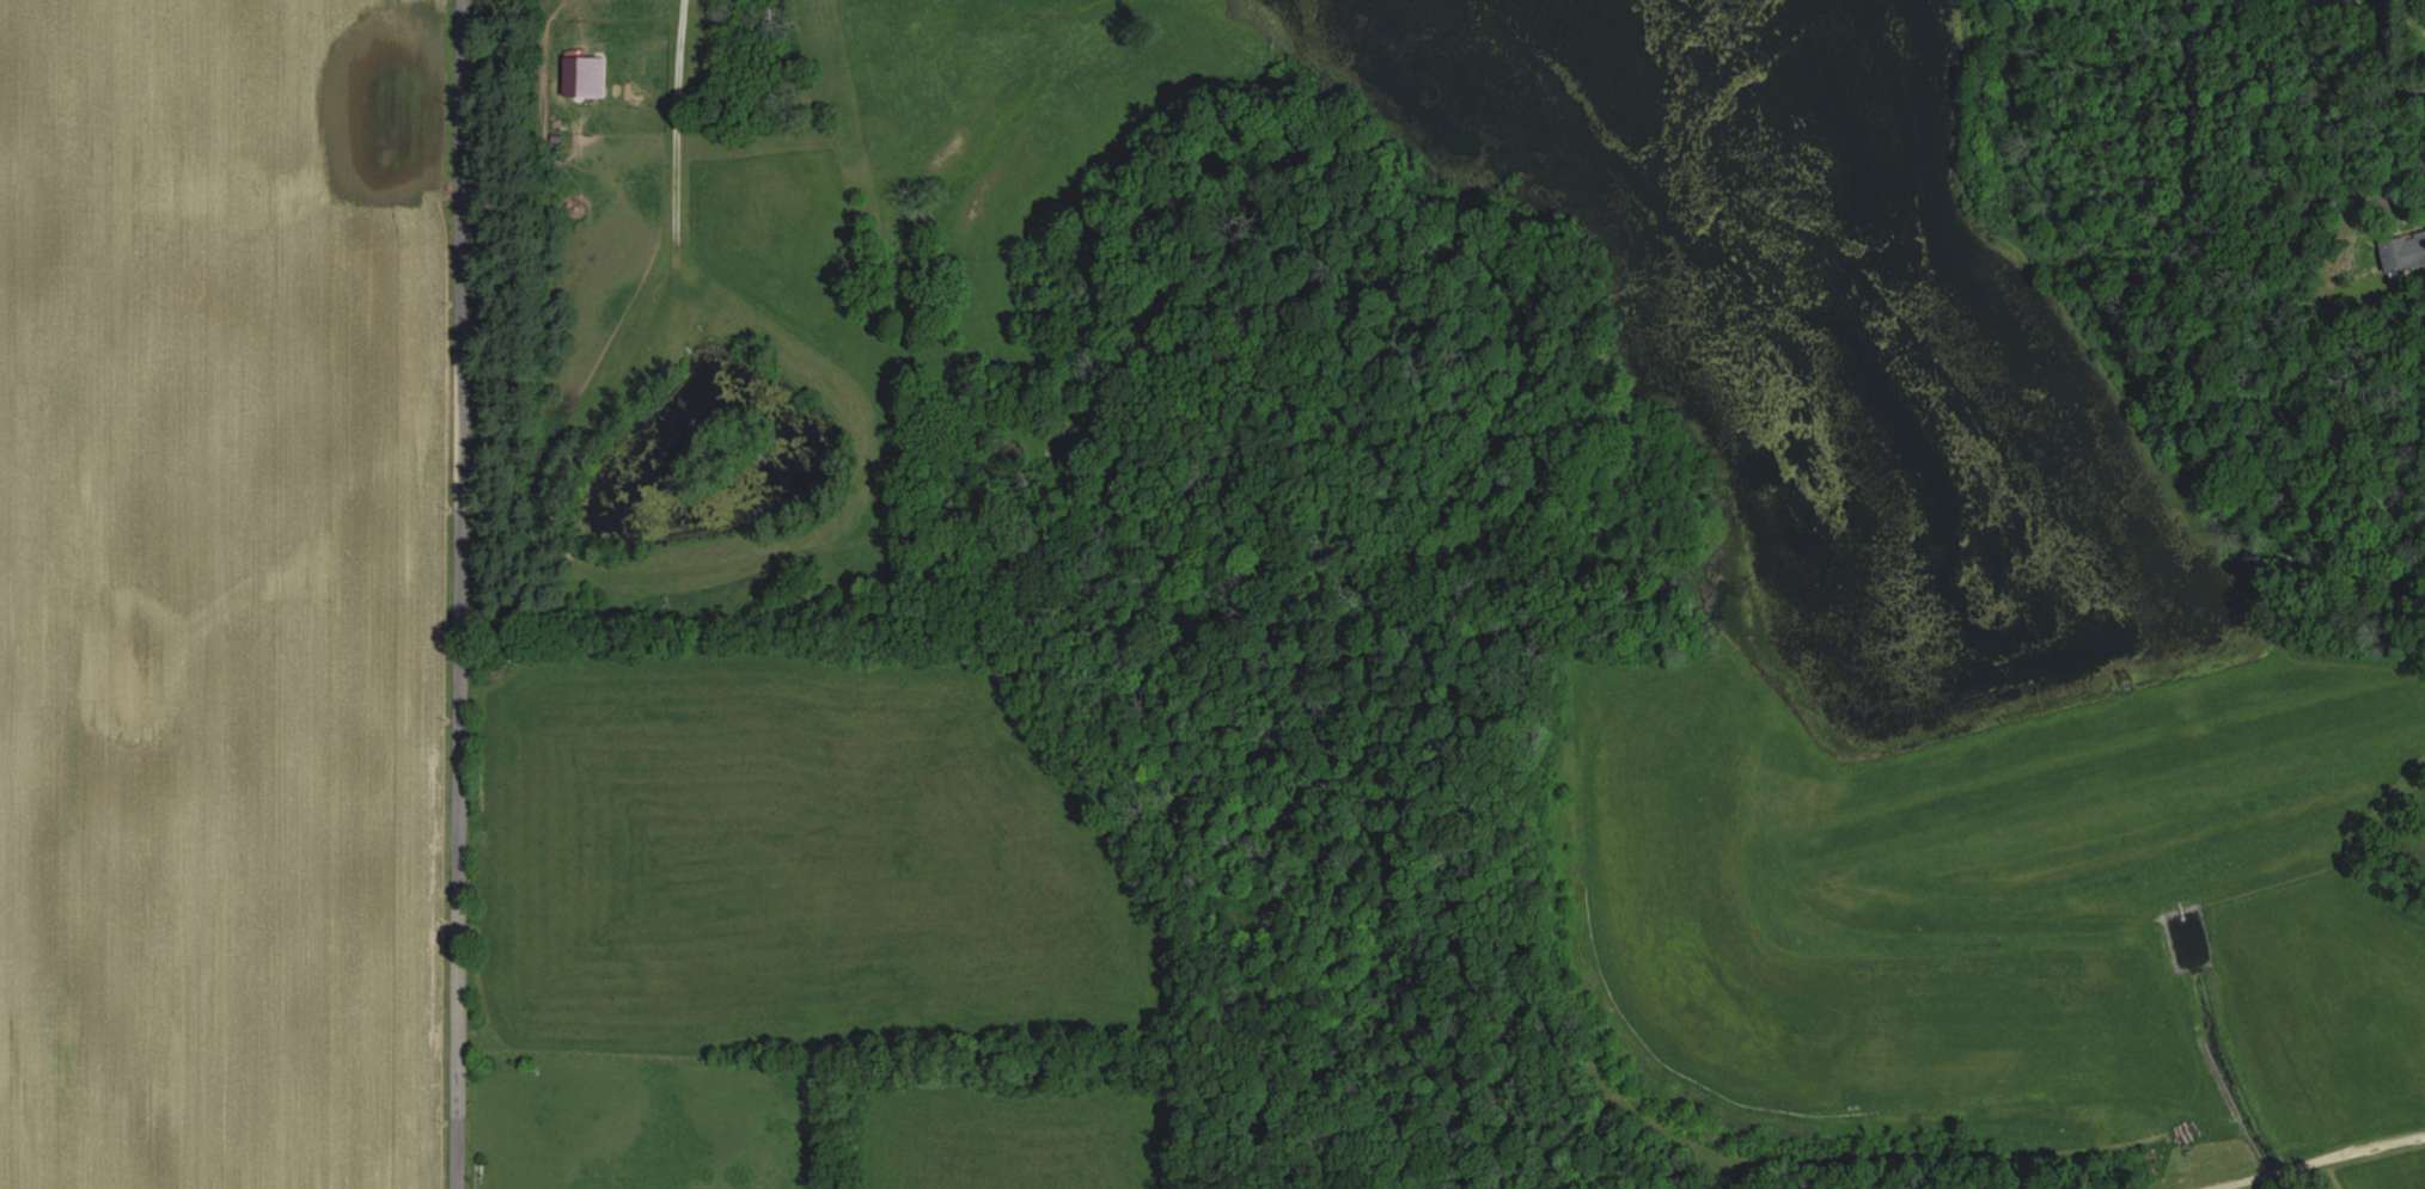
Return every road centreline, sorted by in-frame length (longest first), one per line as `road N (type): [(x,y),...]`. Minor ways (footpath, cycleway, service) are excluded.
road 1 (residential): [(458,1188),(460,0)]

